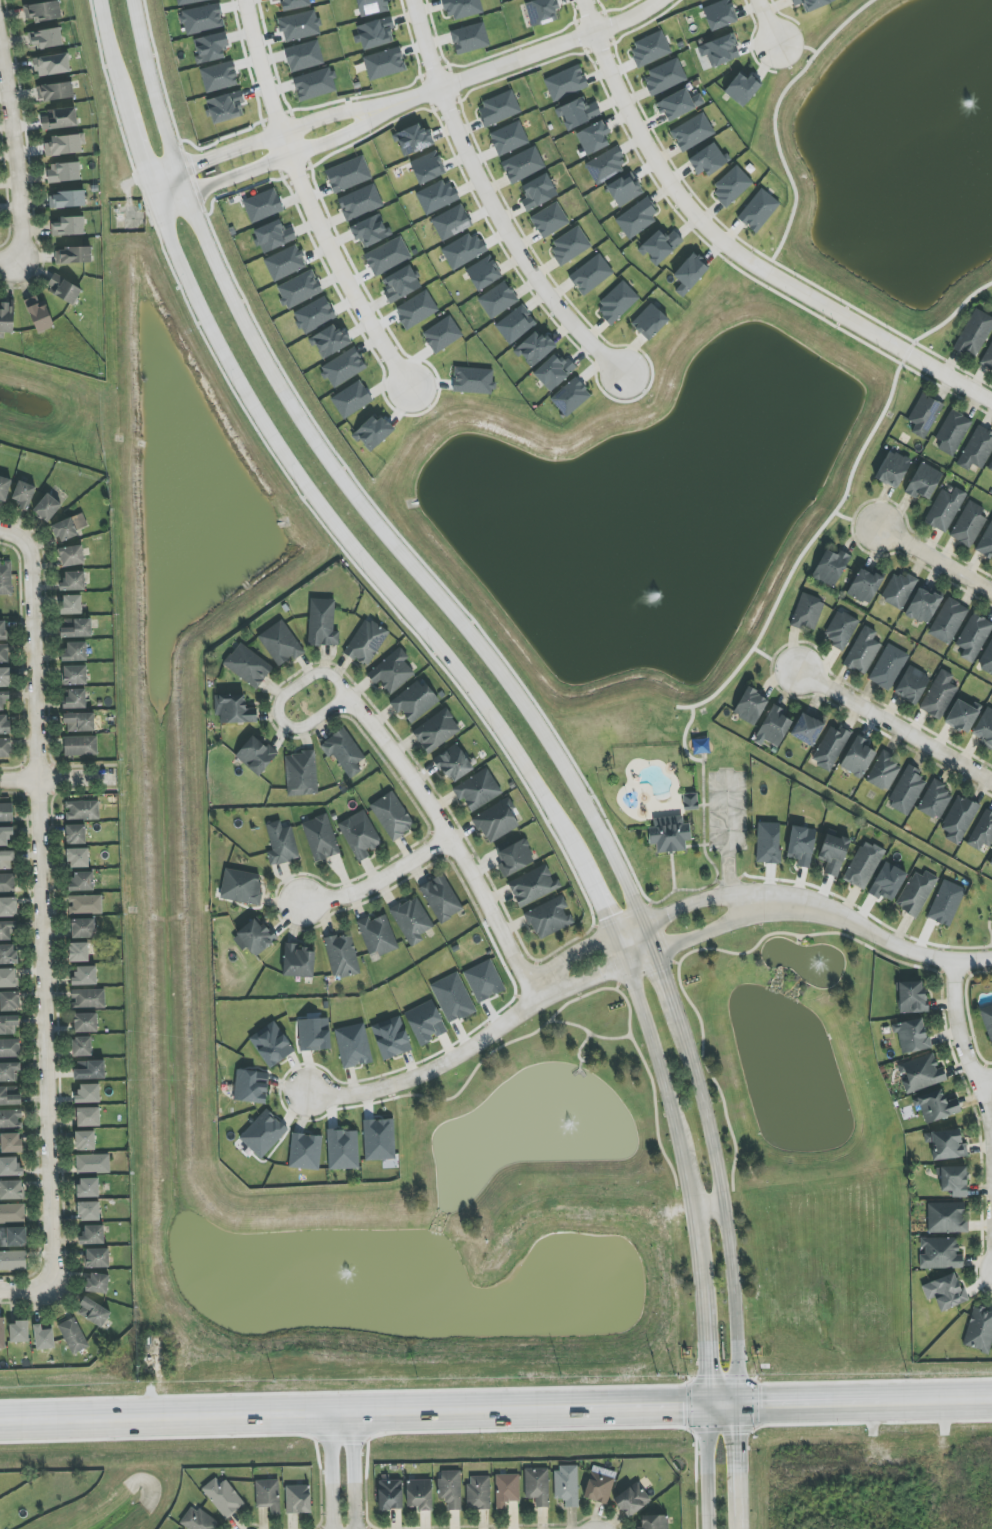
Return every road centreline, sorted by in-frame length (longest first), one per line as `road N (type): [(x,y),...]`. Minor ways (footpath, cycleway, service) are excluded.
road 1 (tertiary): [(99,0),(131,131),(170,240),(224,352),(302,474),(558,807),(614,933)]
road 2 (tertiary): [(0,1419),(991,1395)]
road 3 (tertiary): [(646,923),(583,792),(329,458),(255,338),(188,198)]
road 4 (residential): [(0,531),(17,537),(30,557),(51,1263),(40,1287)]
road 5 (residential): [(991,403),(732,251),(686,207),(625,108),(584,0)]
road 6 (residential): [(413,0),(439,88),(487,196),(557,308),(622,375)]
road 7 (residential): [(242,0),(312,217),(408,390)]
road 8 (tertiary): [(741,1402),(722,1208),(679,1016)]
road 9 (residential): [(540,1001),(449,838),(348,696)]
road 10 (residential): [(661,0),(384,110)]
road 11 (residential): [(738,904),(808,907),(929,957),(991,958)]
road 12 (residential): [(305,1095),(387,1087),(479,1043),(540,1001)]
road 13 (residential): [(738,904),(721,897),(695,902),(614,933),(561,963),(540,1001)]
road 14 (residential): [(796,670),(991,781)]
road 15 (residential): [(540,1001),(708,931),(738,904)]
road 16 (residential): [(188,198),(364,131),(384,110)]
road 17 (residential): [(384,110),(355,110),(181,177)]
road 18 (residential): [(19,264),(0,66)]
road 19 (residential): [(348,696),(333,677),(313,675),(282,695),(277,715),(291,729),(303,727),(348,696)]
road 20 (tertiary): [(181,177),(129,0)]
road 21 (tertiary): [(625,963),(677,1136)]
road 22 (residential): [(953,961),(958,1035),(991,1132)]
road 23 (residential): [(449,838),(379,884),(299,901)]
road 24 (residential): [(880,527),(991,591)]
road 25 (tertiary): [(704,1403),(707,1528)]

